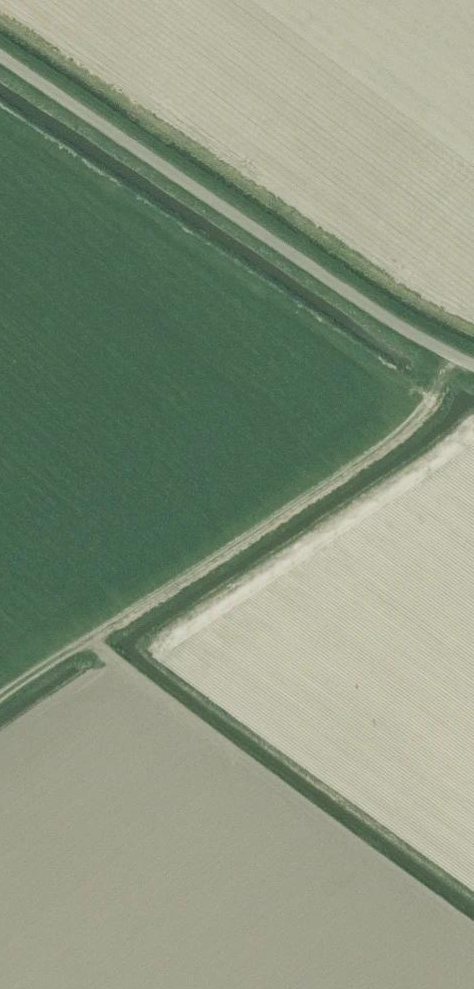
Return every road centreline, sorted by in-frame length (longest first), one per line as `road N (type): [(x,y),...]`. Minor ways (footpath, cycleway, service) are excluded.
road 1 (track): [(0,700),(401,438),(431,411),(452,358)]
road 2 (unclassified): [(473,367),(391,323),(0,59)]
road 3 (track): [(83,643),(473,938)]

